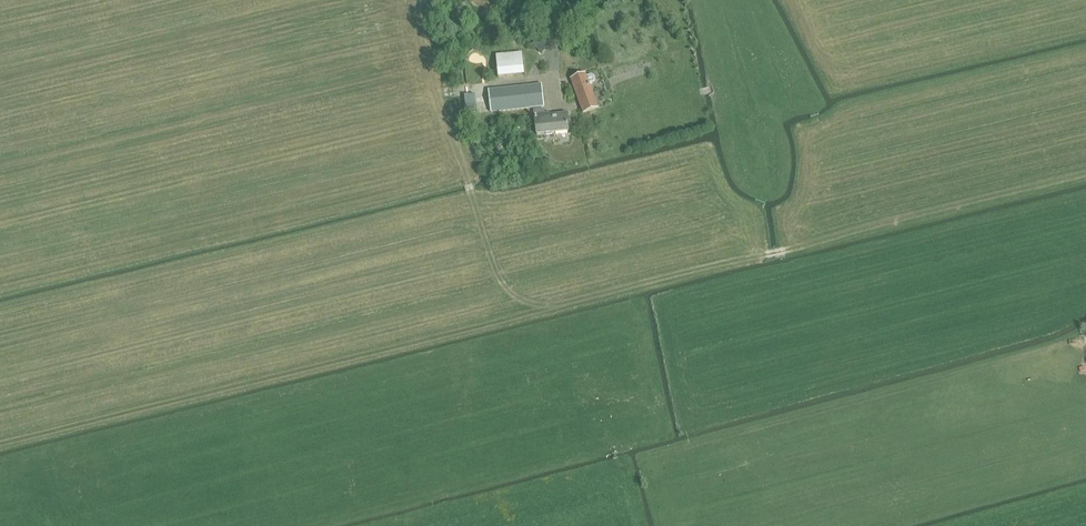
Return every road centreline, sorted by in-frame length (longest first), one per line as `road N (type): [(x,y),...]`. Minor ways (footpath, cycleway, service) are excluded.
road 1 (track): [(1085,172),(548,306),(504,289),(462,162)]

